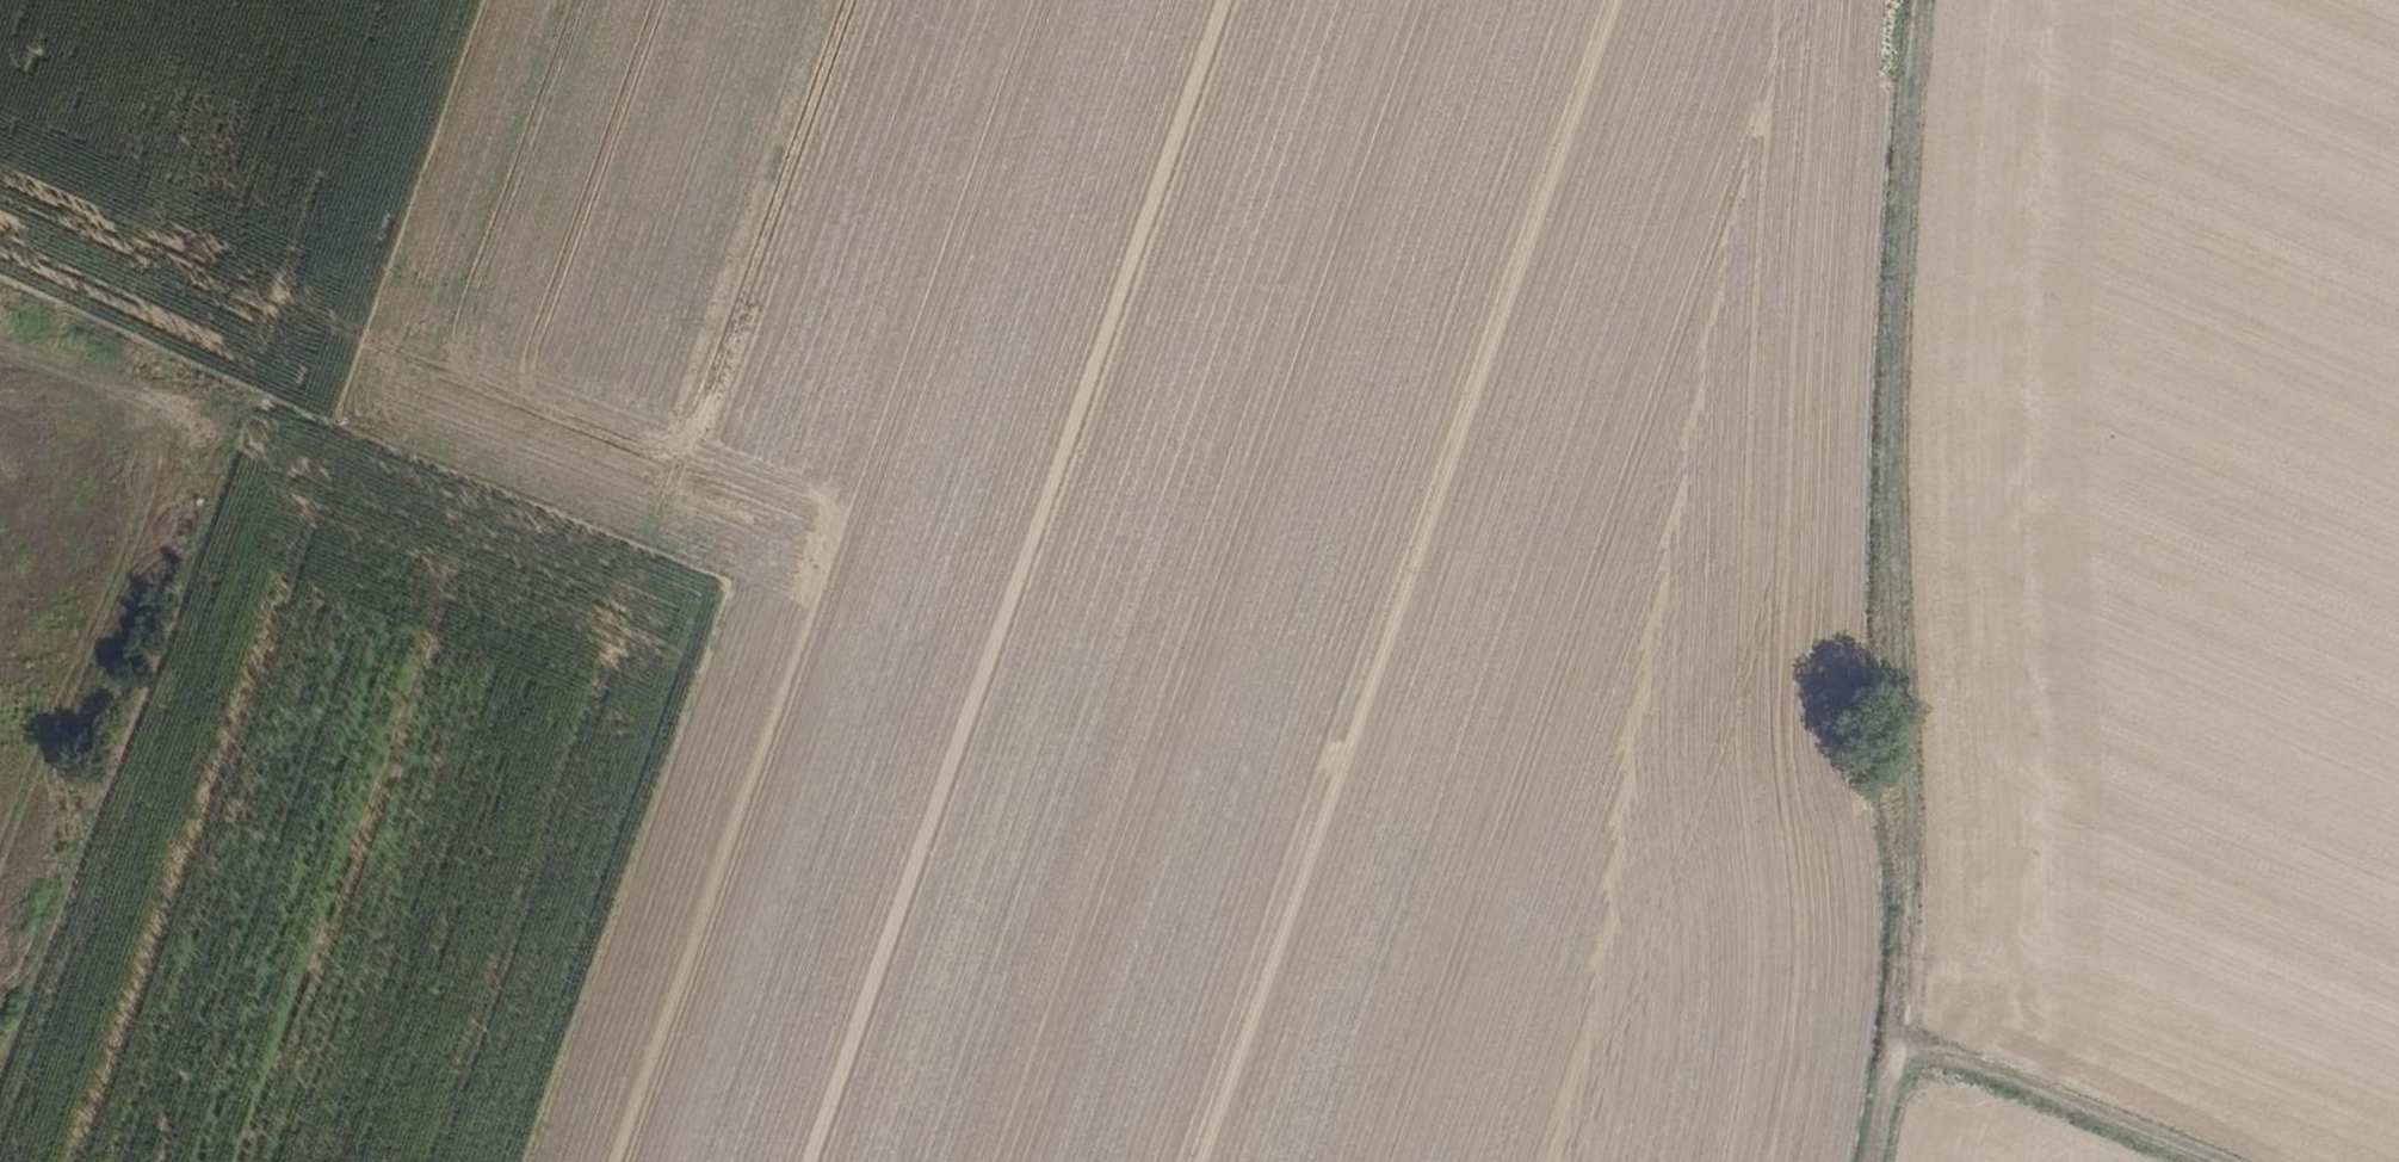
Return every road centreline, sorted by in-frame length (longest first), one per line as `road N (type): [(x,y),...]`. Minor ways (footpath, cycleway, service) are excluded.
road 1 (track): [(1870,1161),(1894,1050),(1904,928),(1893,431),(1922,0)]
road 2 (track): [(1894,1050),(1967,1064),(2212,1161)]

